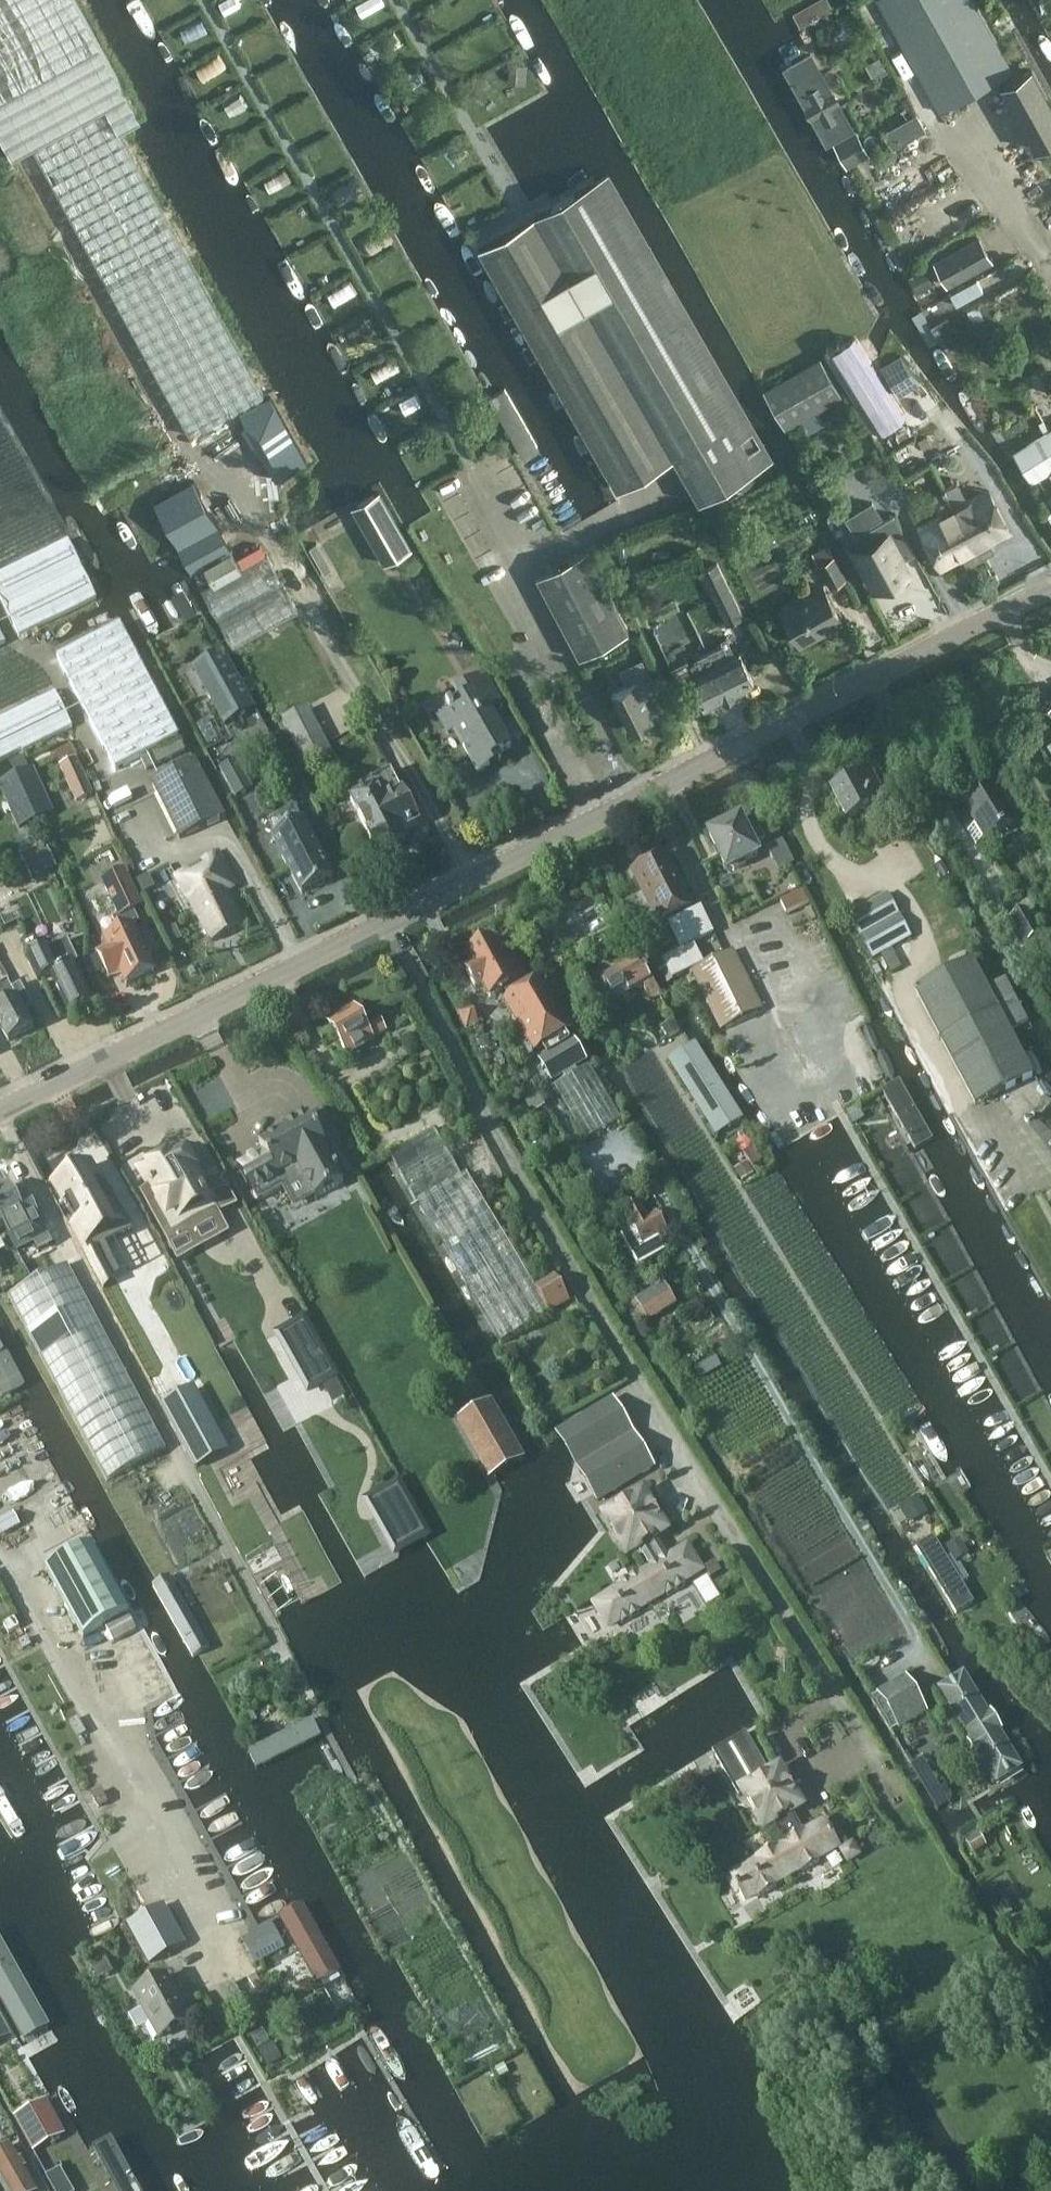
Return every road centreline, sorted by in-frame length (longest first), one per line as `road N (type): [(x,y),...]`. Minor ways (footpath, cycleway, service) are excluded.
road 1 (unclassified): [(0,1111),(1050,590)]

